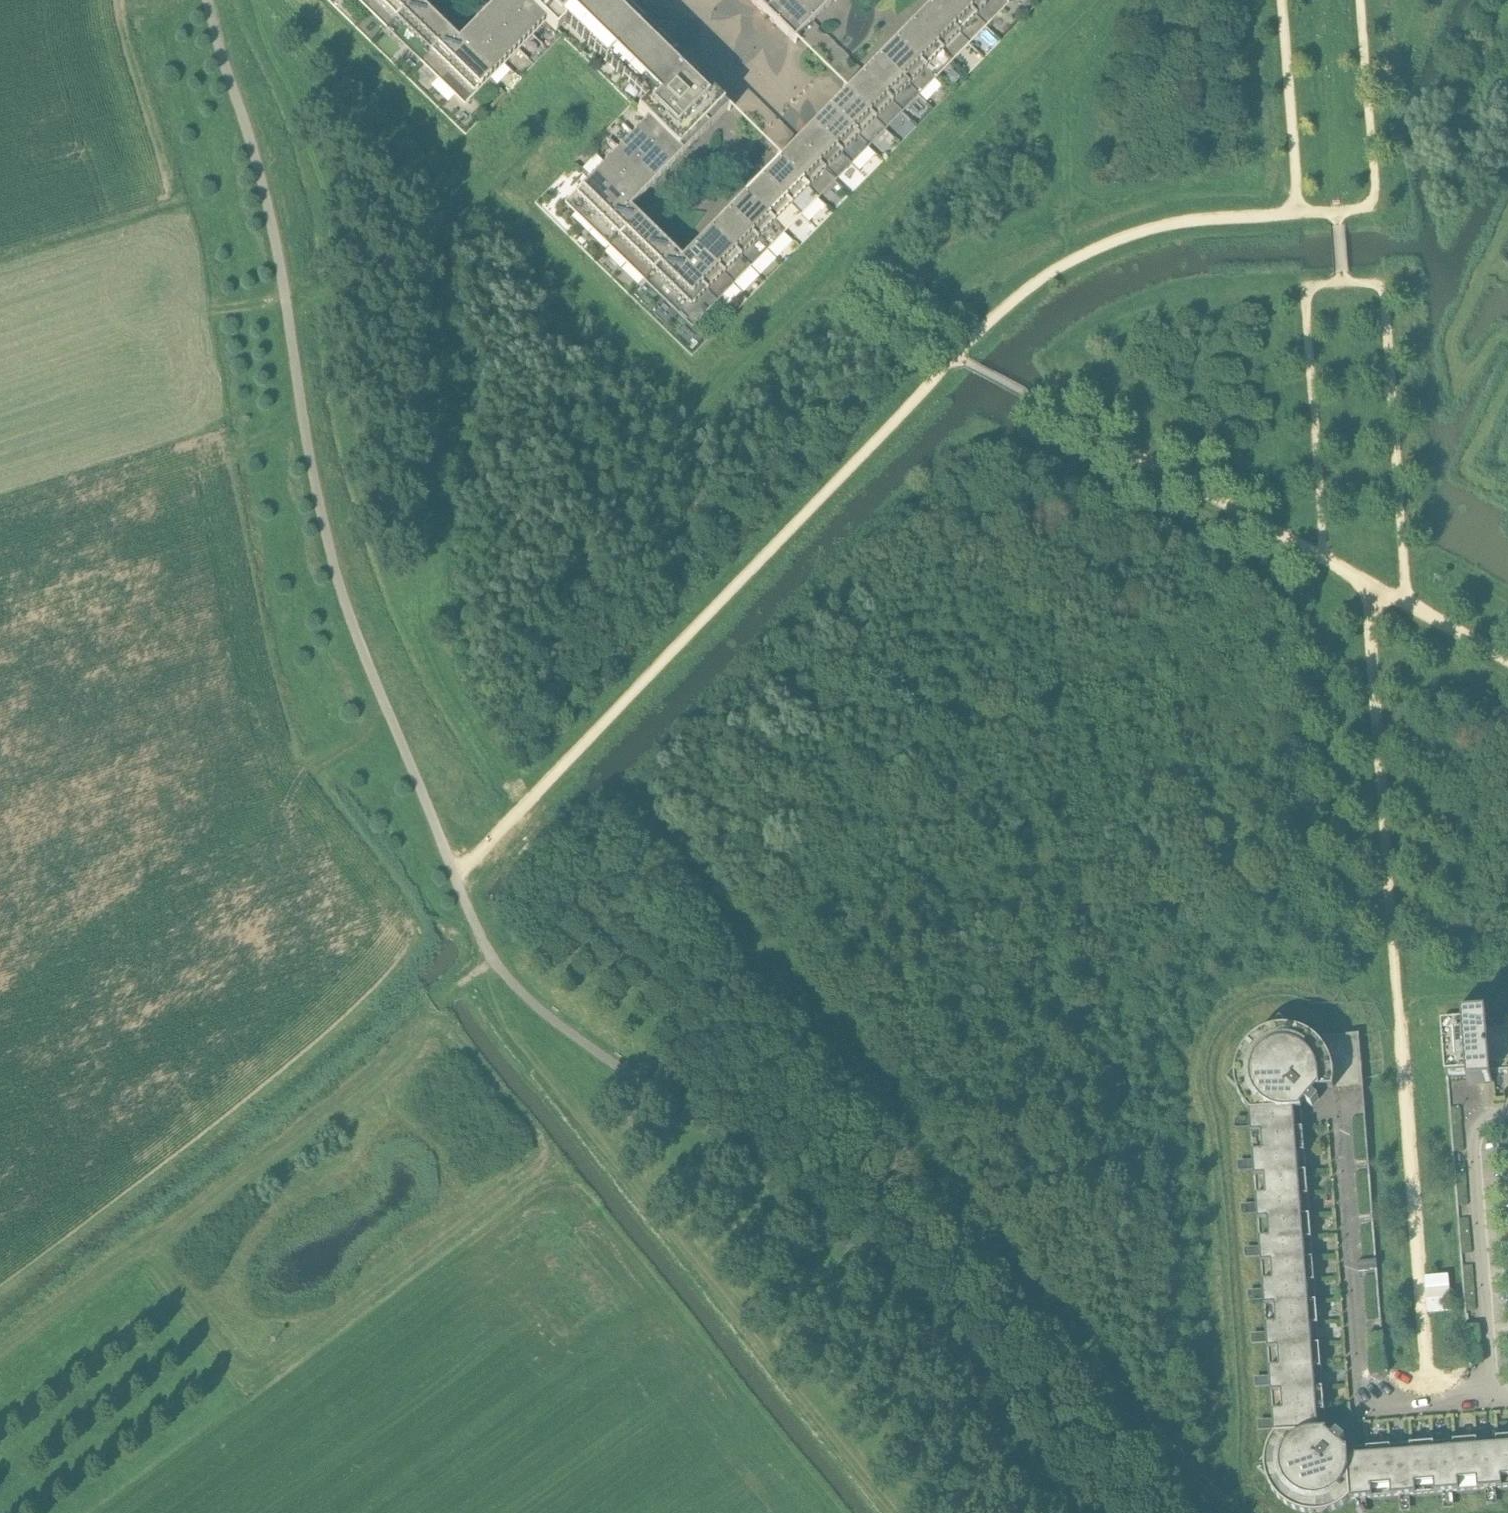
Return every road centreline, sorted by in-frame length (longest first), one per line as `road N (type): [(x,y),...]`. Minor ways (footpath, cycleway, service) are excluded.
road 1 (residential): [(1492,1403),(1378,1409),(1364,1392),(1341,1107)]
road 2 (residential): [(1507,1108),(1487,1109),(1471,1129),(1492,1403)]
road 3 (track): [(645,1081),(751,975)]

